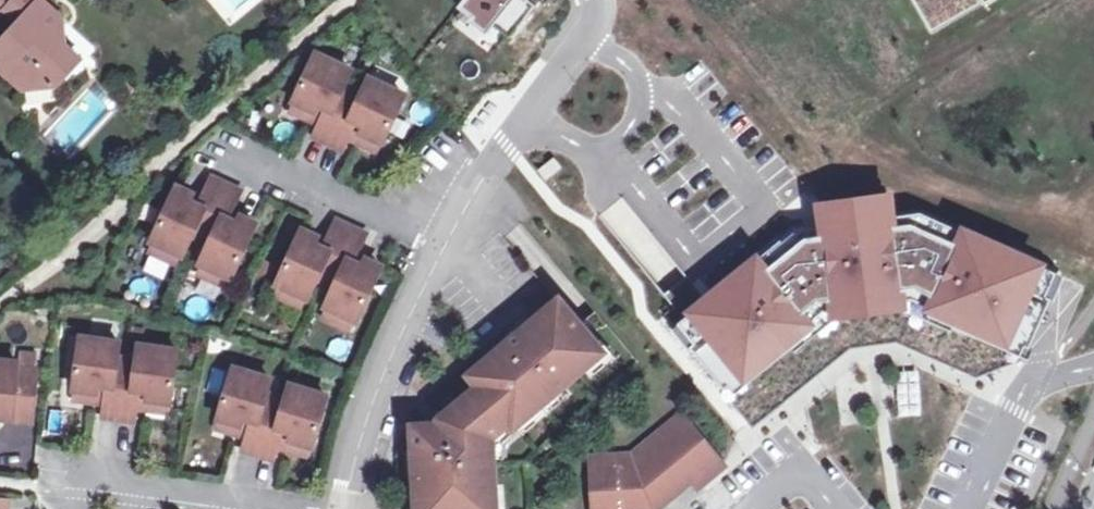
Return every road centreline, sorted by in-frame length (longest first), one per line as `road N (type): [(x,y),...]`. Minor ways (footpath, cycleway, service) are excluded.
road 1 (residential): [(340,508),(357,437),(398,335),(477,178),(596,0)]

